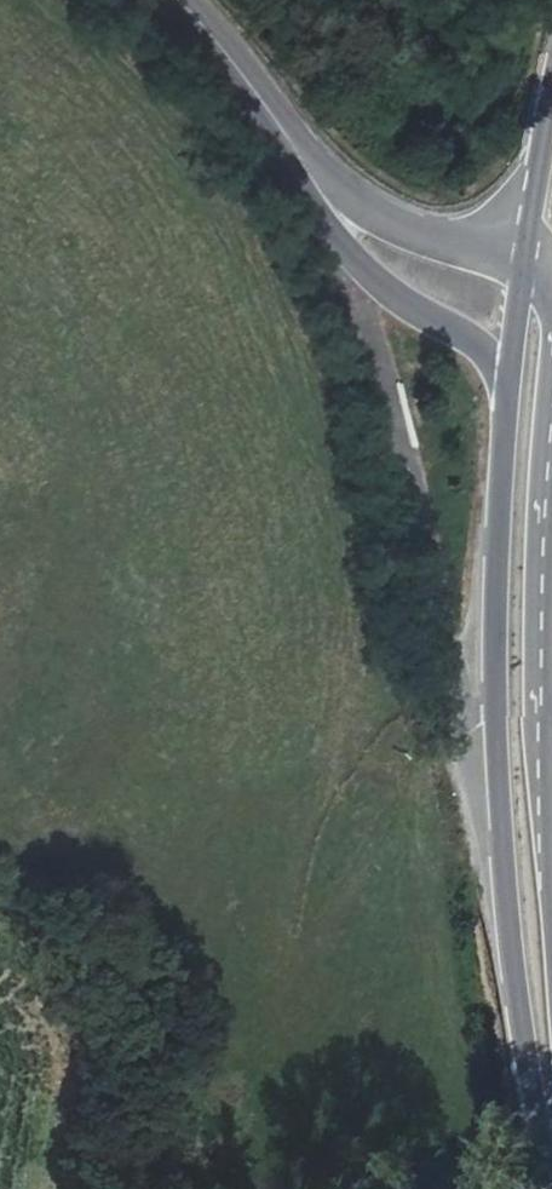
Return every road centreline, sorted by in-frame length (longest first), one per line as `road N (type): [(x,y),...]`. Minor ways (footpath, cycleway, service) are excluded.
road 1 (primary): [(505,375),(487,611),(499,837),(519,1034),(551,1155)]
road 2 (primary): [(551,997),(546,794),(551,525)]
road 3 (secondary): [(284,150),(369,280),(505,375)]
road 4 (secondary): [(522,251),(404,233),(284,150)]
road 5 (primary): [(551,67),(522,251)]
road 6 (secondary): [(179,0),(284,150)]
road 7 (primary): [(522,251),(505,375)]

